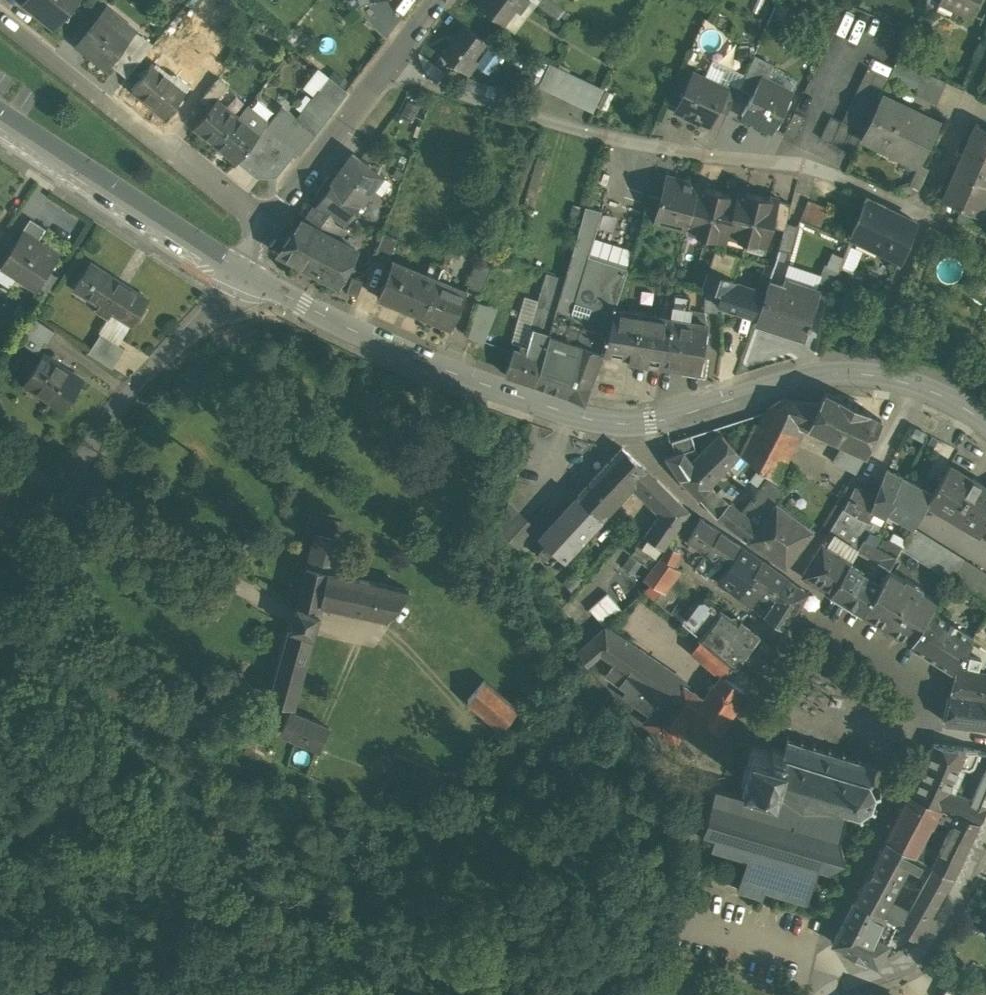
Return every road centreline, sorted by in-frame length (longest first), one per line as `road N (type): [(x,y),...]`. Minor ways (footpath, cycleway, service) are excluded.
road 1 (tertiary): [(985,422),(906,383),(814,376),(648,424),(604,425),(536,406),(383,342),(238,270)]
road 2 (residential): [(238,270),(234,292),(130,391),(71,483),(0,651)]
road 3 (residential): [(238,270),(437,0)]
road 4 (tertiary): [(238,270),(0,113)]
road 5 (residential): [(826,994),(919,954),(985,835)]

